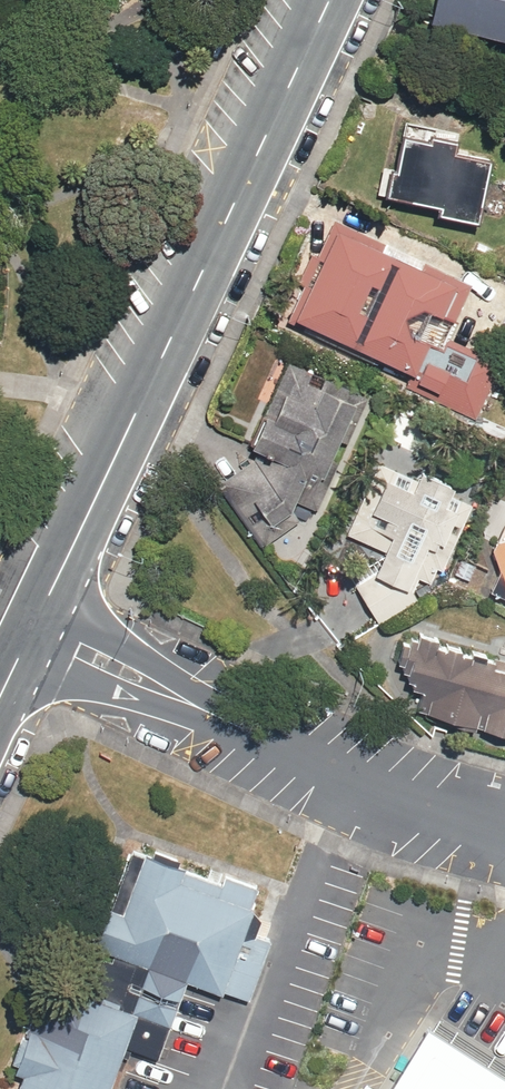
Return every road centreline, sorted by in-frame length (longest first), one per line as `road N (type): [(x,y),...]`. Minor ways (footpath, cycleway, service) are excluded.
road 1 (residential): [(325,0),(27,626)]
road 2 (residential): [(504,835),(348,787),(27,626)]

